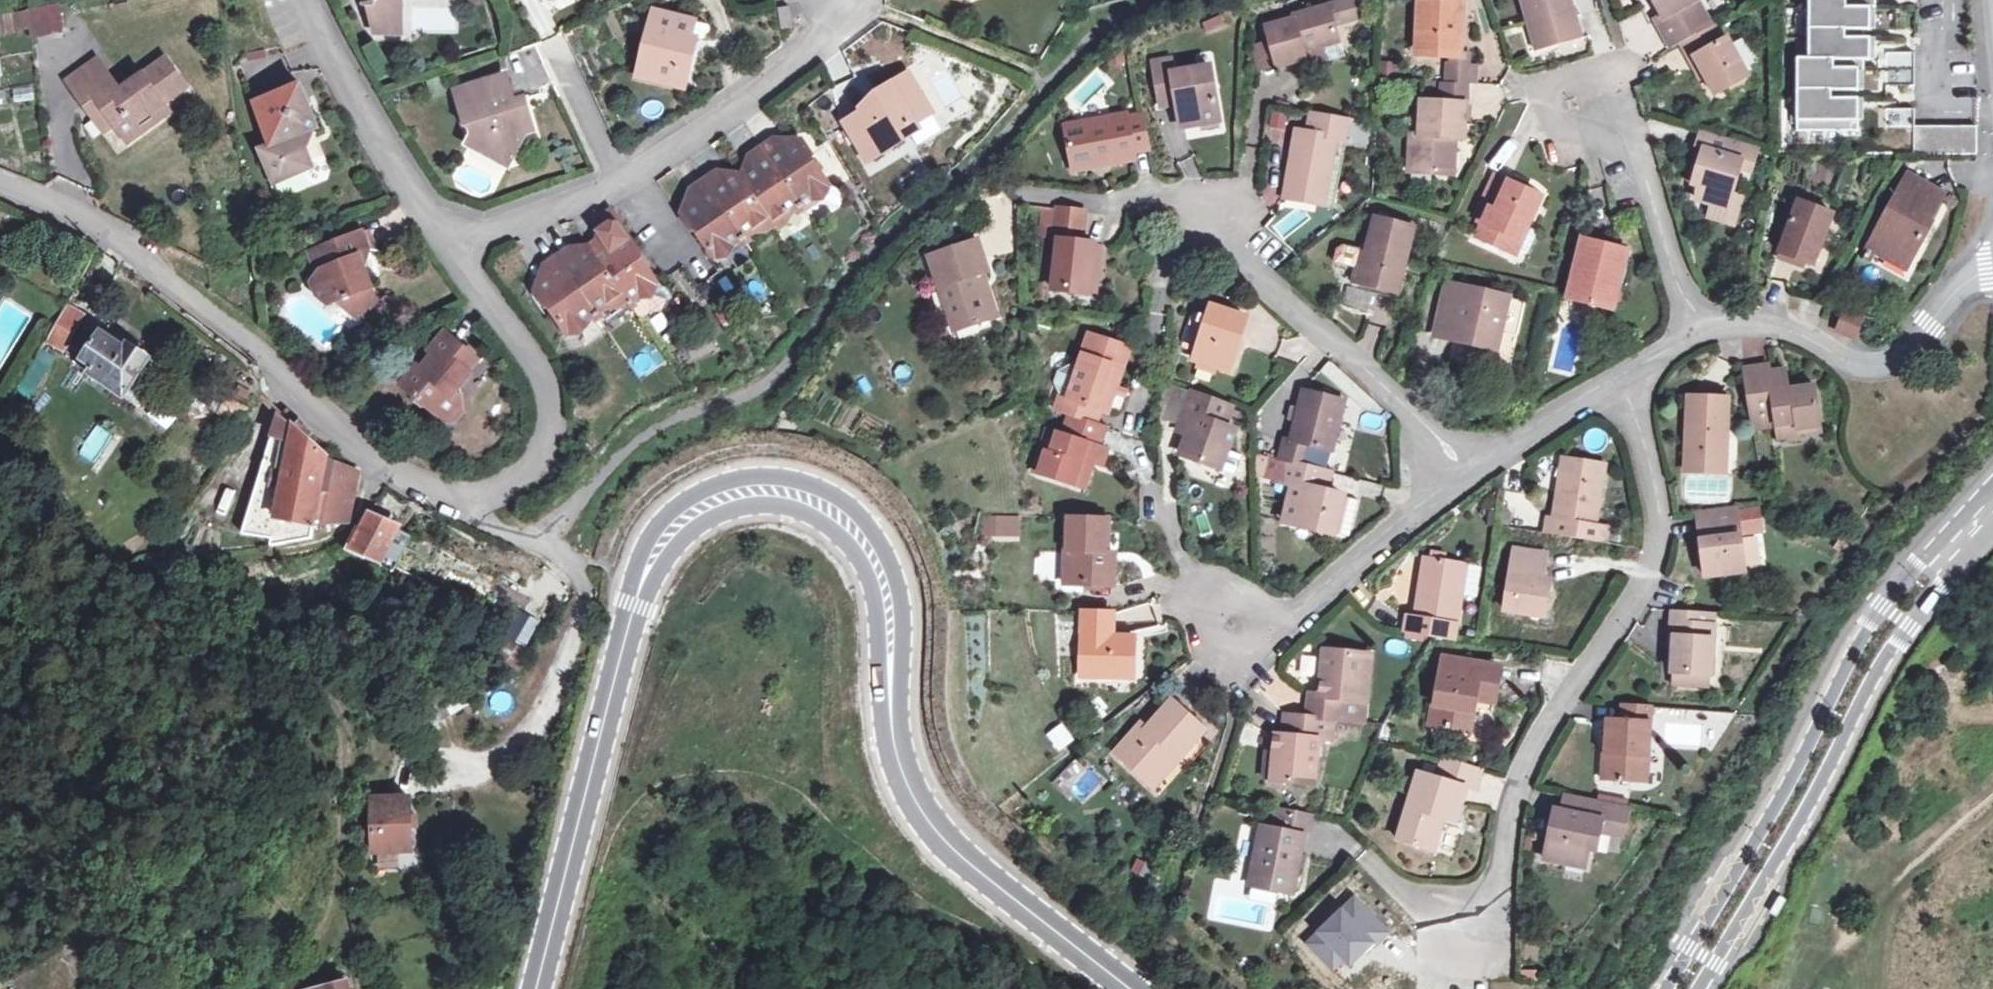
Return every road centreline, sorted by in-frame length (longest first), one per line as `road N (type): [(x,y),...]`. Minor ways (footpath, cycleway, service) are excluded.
road 1 (secondary): [(1129,988),(936,834),(894,748),(888,603),(879,569),(841,516),(817,501),(765,489),(684,519),(654,556),(635,603),(536,988)]
road 2 (residential): [(459,246),(533,357),(552,406),(551,430),(531,471),(489,496),(467,499),(442,495),(379,459),(126,240),(0,180)]
road 3 (residential): [(1624,373),(1660,527),(1659,554),(1524,760),(1495,883),(1463,902),(1427,909),(1368,861)]
road 4 (secondary): [(1992,488),(1906,582),(1853,659),(1794,779),(1668,988)]
road 5 (secondary): [(1702,988),(1798,828),(1875,673),(1992,524)]
road 6 (residential): [(1467,466),(1212,203)]
road 7 (residential): [(1992,266),(1967,277),(1911,348),(1883,364),(1852,363),(1781,328),(1738,324),(1696,333)]
road 8 (residential): [(1467,466),(1305,609),(1260,631),(1235,634)]
road 9 (residential): [(620,182),(800,53),(841,0)]
road 10 (residential): [(314,0),(367,115),(459,246)]
road 11 (residential): [(1696,333),(1626,126),(1571,104)]
road 12 (residential): [(1624,373),(1467,466)]
road 13 (residential): [(459,246),(620,182)]
road 14 (residential): [(620,182),(555,52)]

